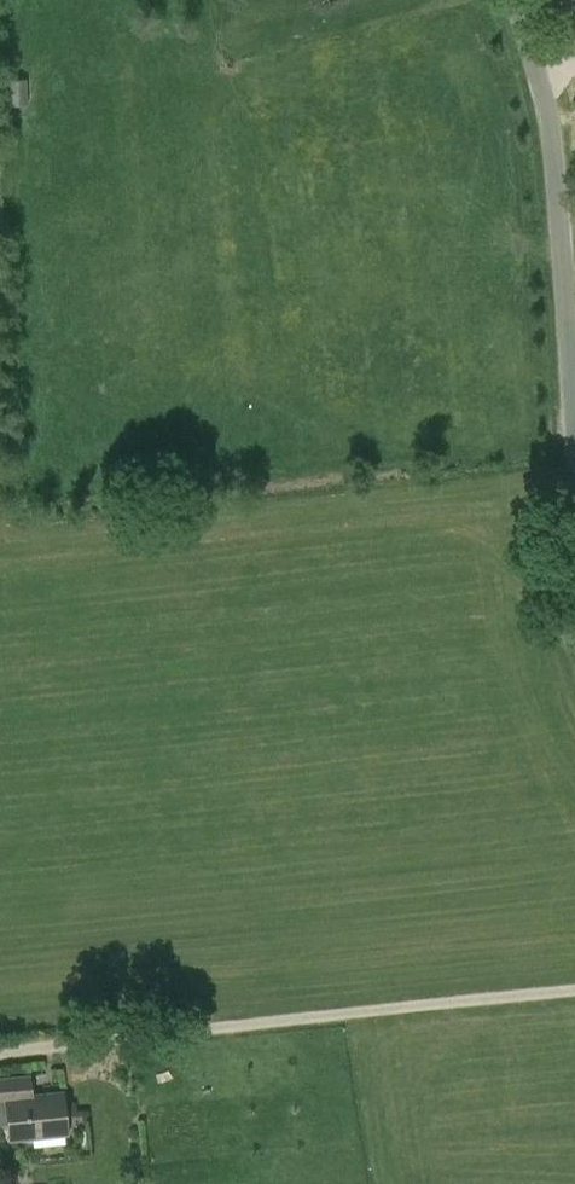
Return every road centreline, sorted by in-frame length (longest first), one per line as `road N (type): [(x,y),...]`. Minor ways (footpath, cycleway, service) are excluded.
road 1 (track): [(0,1054),(574,987)]
road 2 (unclassified): [(574,449),(548,116),(513,0)]

